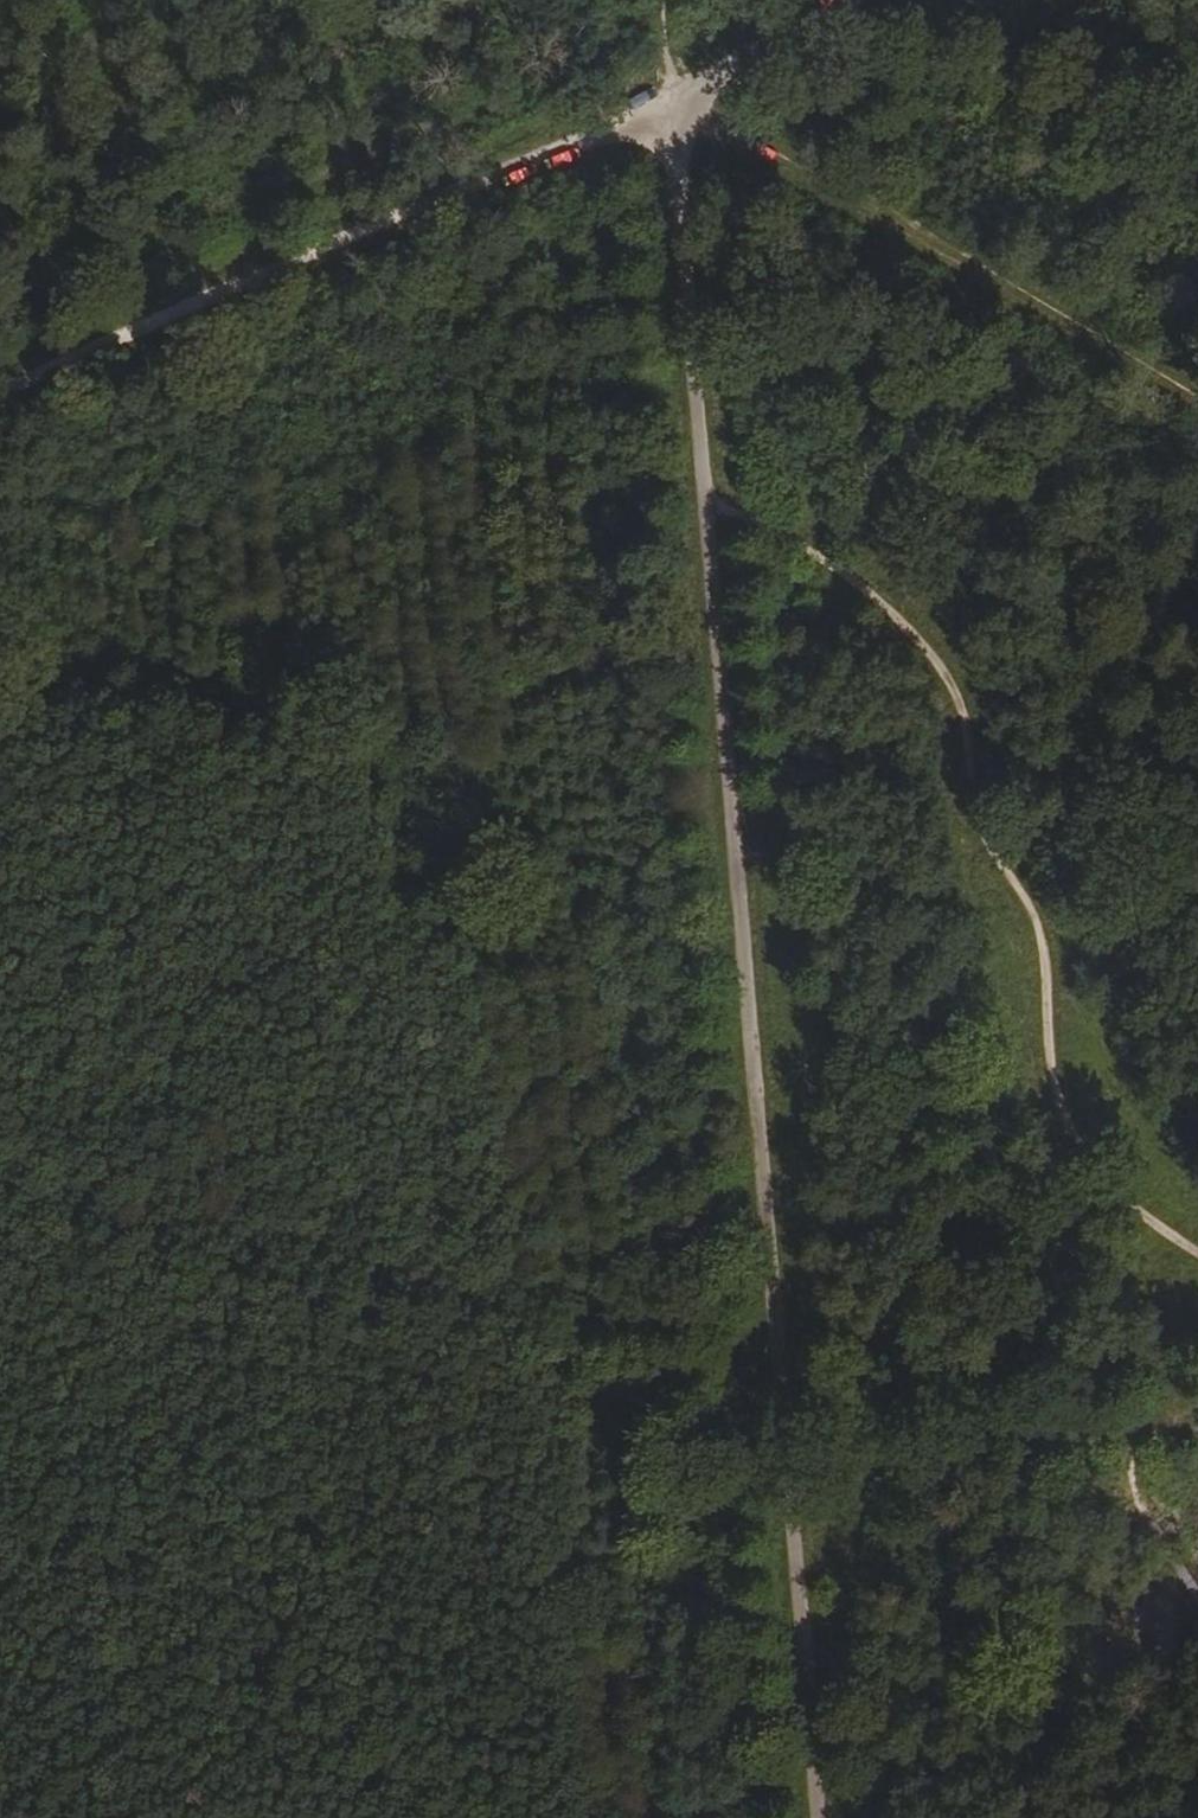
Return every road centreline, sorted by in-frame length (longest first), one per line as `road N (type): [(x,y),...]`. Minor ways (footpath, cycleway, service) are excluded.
road 1 (track): [(814,1817),(707,530)]
road 2 (track): [(0,411),(672,110),(875,0)]
road 3 (track): [(707,530),(672,110)]

